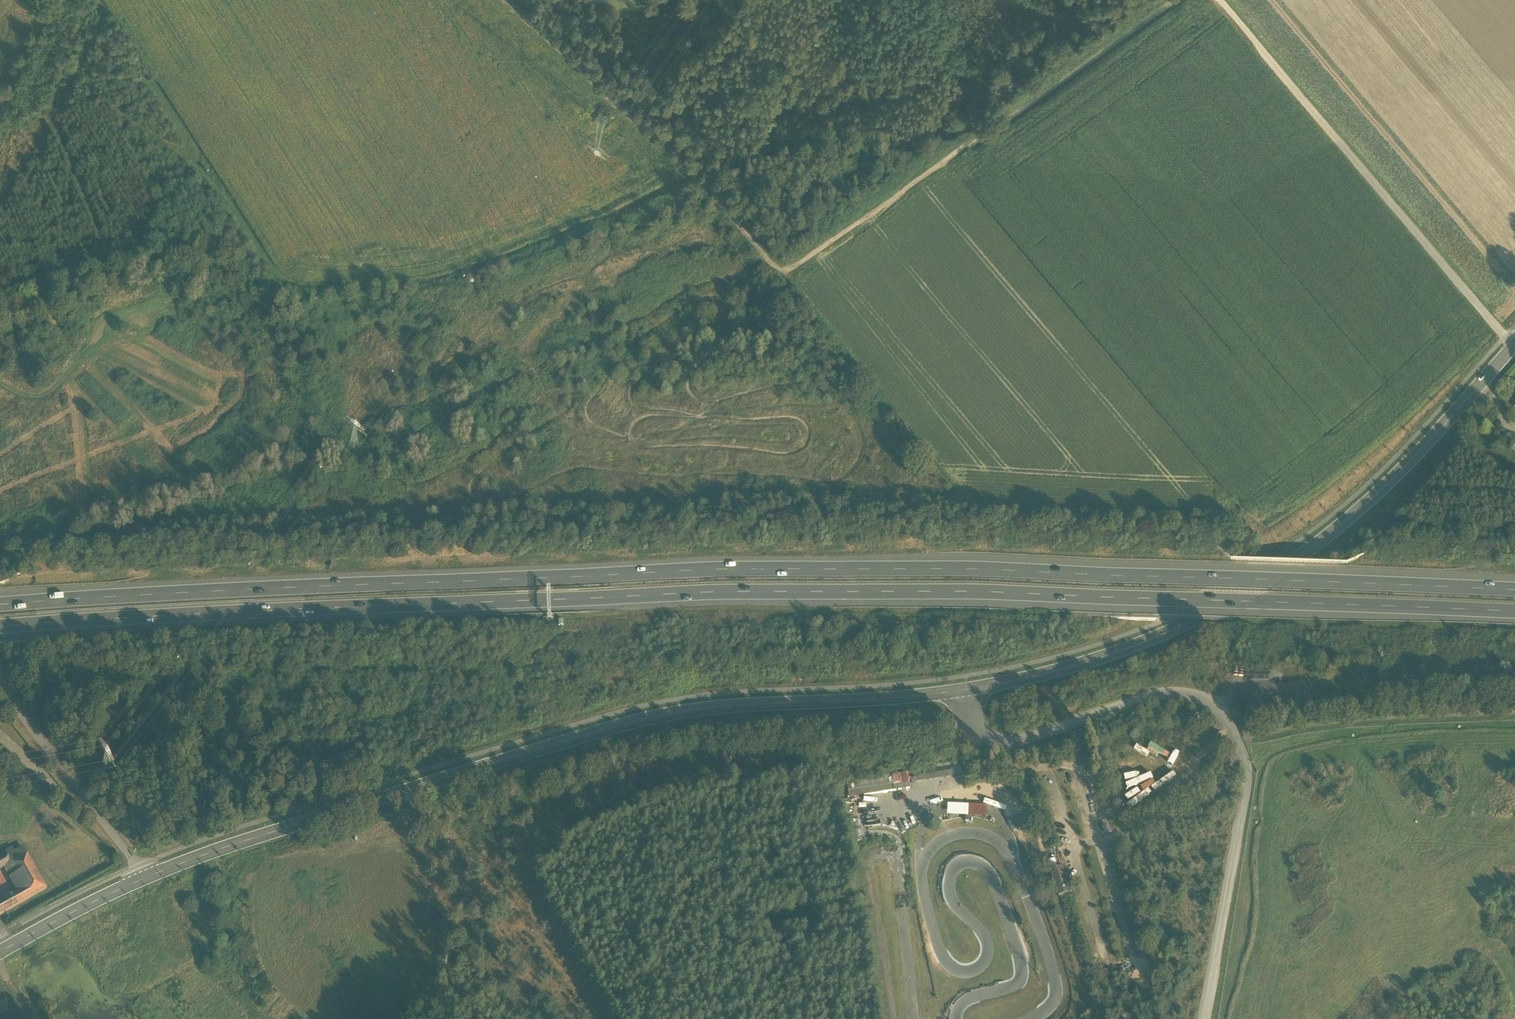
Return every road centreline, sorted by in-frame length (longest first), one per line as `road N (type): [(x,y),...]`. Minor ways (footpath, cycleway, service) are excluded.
road 1 (motorway): [(0,629),(758,598),(1182,601),(1514,615)]
road 2 (motorway): [(1514,592),(1215,580),(733,576),(0,607)]
road 3 (tertiary): [(142,881),(647,718),(962,690),(1087,660),(1163,631),(1313,550),(1514,346)]
road 4 (track): [(501,0),(694,180),(780,281),(963,149)]
road 5 (track): [(1514,338),(1496,330),(1220,0)]
road 6 (track): [(1175,0),(963,149)]
road 7 (unclassified): [(142,881),(49,753),(0,668)]
road 8 (tertiary): [(0,953),(142,881)]

